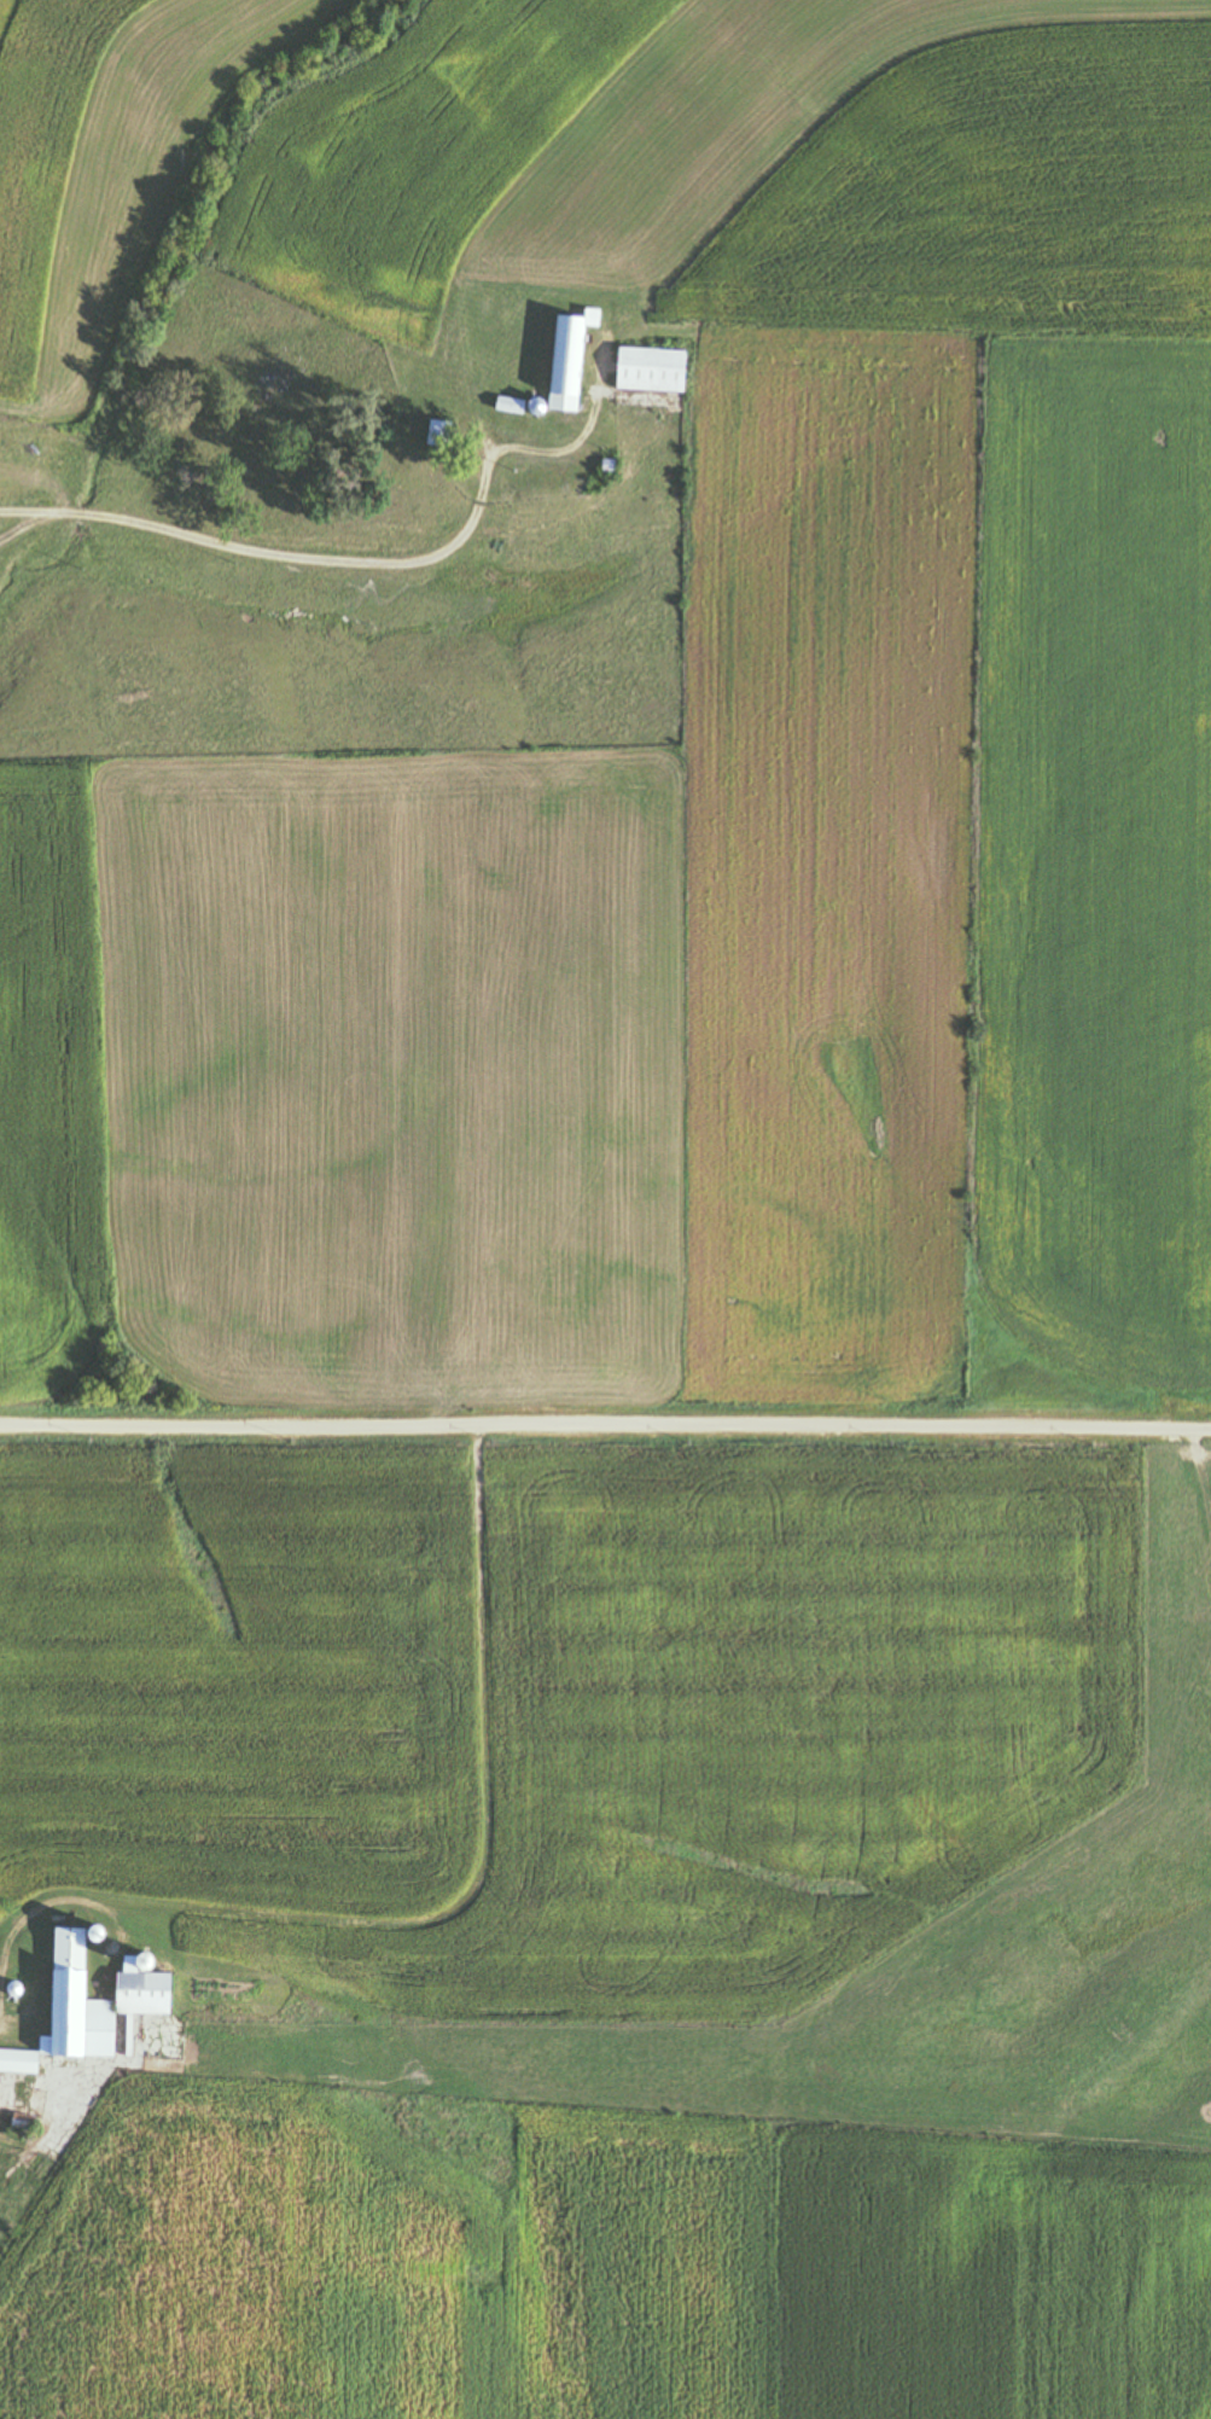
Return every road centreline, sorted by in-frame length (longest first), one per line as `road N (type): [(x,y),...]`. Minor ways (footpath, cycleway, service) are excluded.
road 1 (residential): [(1210,1435),(555,1427),(0,1432)]

